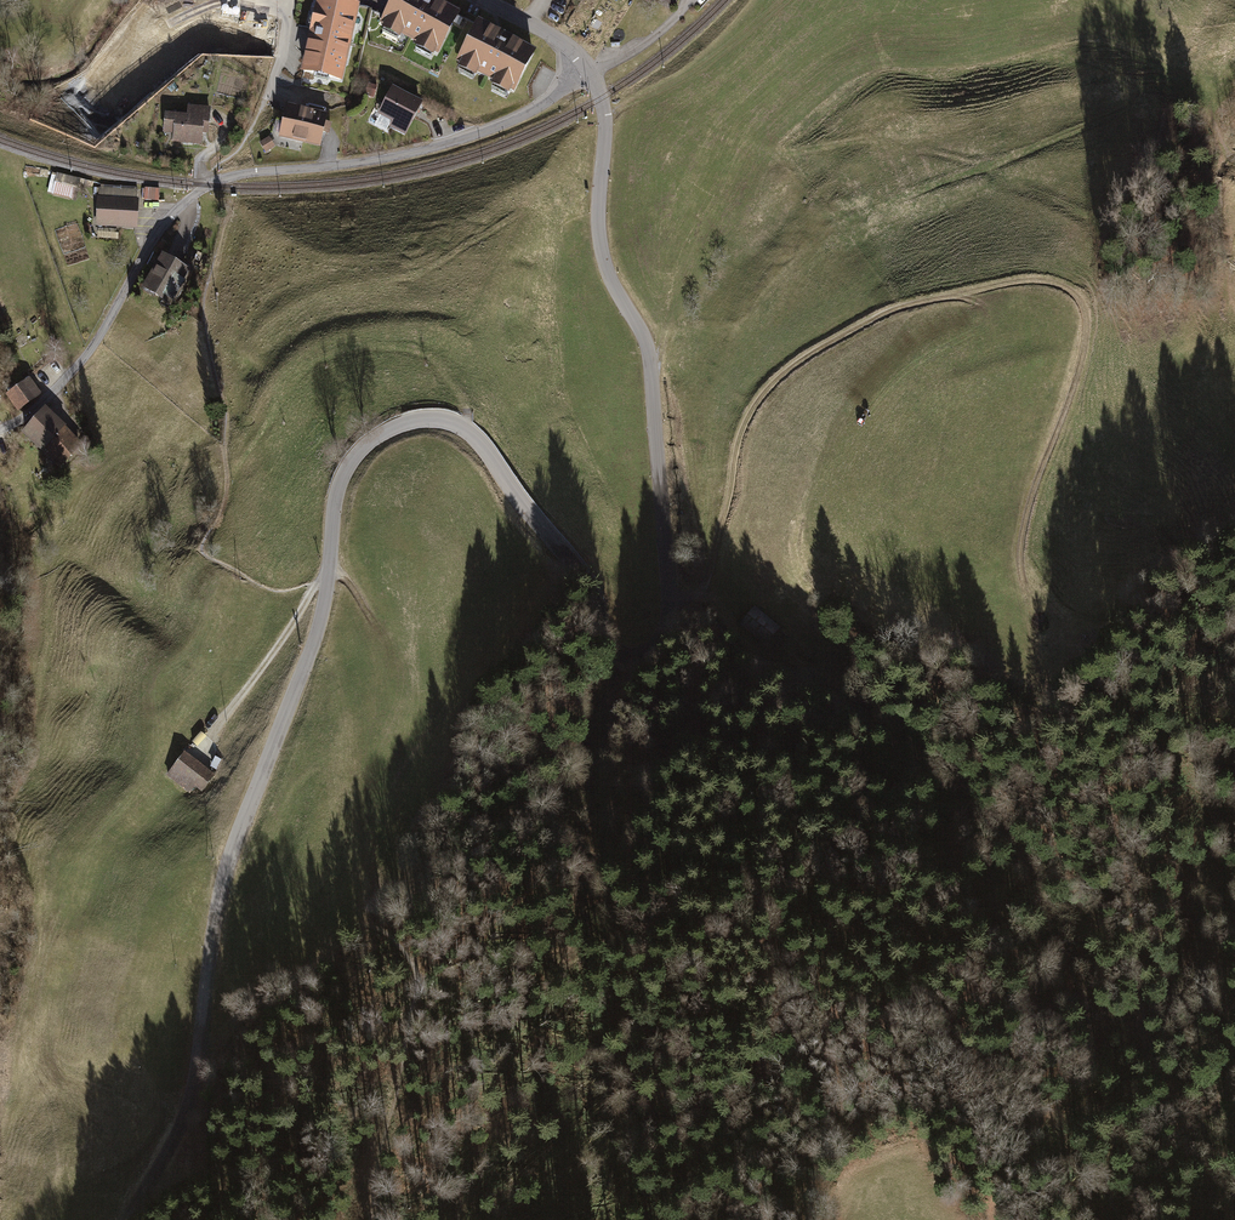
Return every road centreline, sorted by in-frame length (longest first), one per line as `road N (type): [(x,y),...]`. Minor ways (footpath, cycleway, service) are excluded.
road 1 (unclassified): [(587,68),(606,126),(601,251),(650,363),(667,617),(646,650),(617,651),(577,568),(471,434),(420,419),(367,441),(335,494),(317,633),(219,895),(190,1098),(124,1219)]
road 2 (track): [(685,600),(707,579),(741,433),(792,366),(897,306),(1021,282),(1073,297),(1082,353),(1026,514),(1018,573),(1102,789),(1138,936),(1141,1033),(1172,1093),(1215,1108),(1234,1086)]
road 3 (residential): [(587,68),(537,109),(452,143),(207,185),(149,244),(92,349),(31,413),(0,431)]
road 4 (track): [(605,114),(698,70),(788,0)]
road 5 (track): [(700,593),(764,648),(814,668),(874,709)]
road 6 (track): [(329,570),(209,738)]
road 7 (residential): [(482,0),(557,38),(587,68)]

